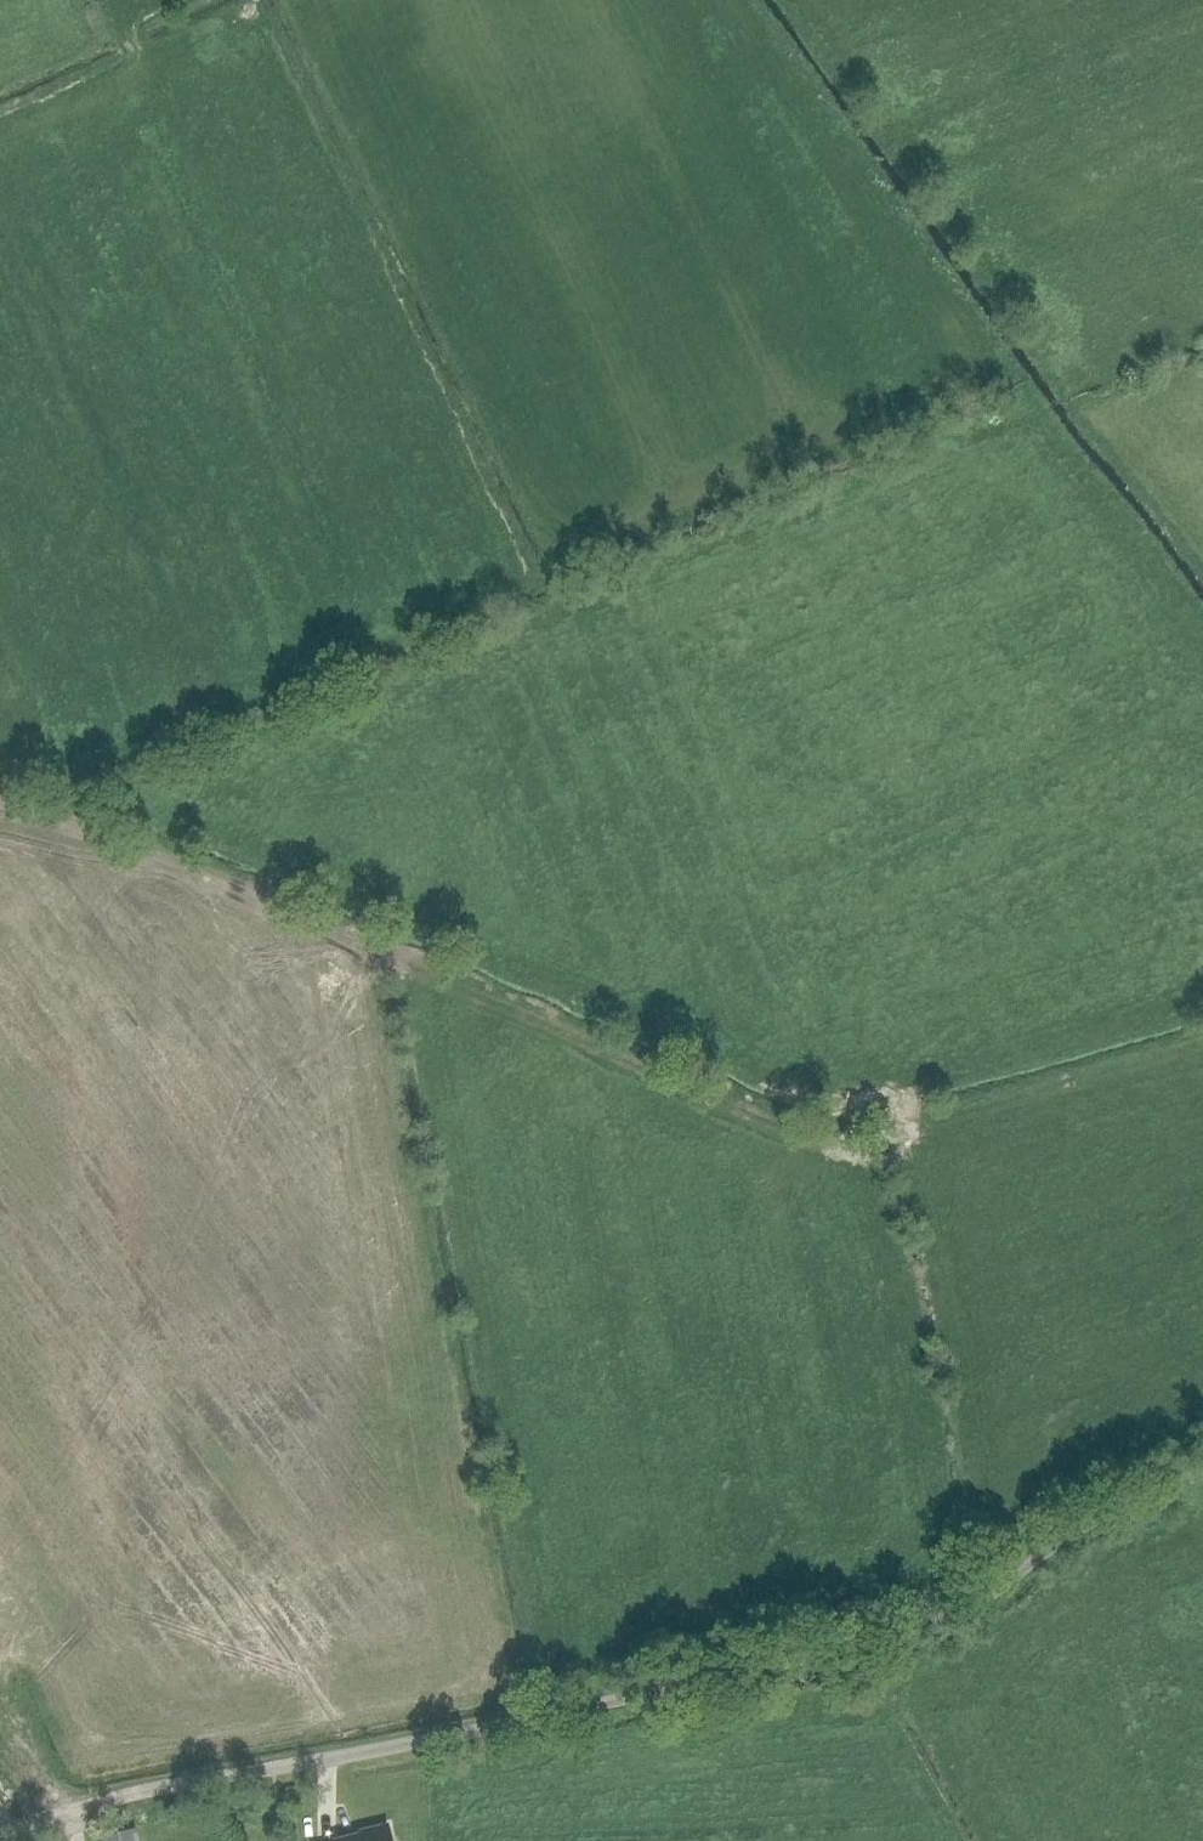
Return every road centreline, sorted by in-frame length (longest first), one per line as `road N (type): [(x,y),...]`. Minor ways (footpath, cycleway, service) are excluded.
road 1 (unclassified): [(47,1822),(159,1788),(332,1759),(900,1637),(972,1607),(1058,1542),(1202,1476)]

